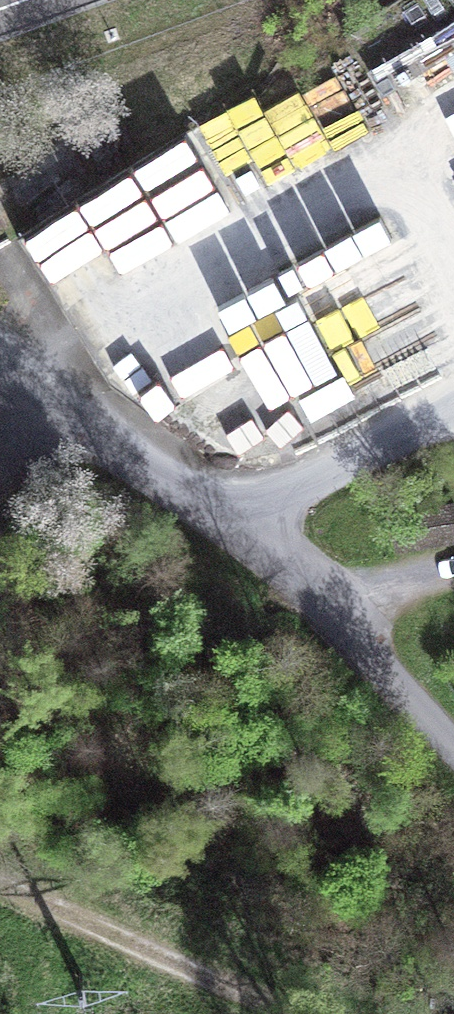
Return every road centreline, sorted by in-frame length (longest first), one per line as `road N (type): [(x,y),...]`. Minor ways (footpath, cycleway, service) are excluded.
road 1 (residential): [(453,749),(335,615),(221,526)]
road 2 (track): [(0,880),(282,1013)]
road 3 (residential): [(221,526),(0,359)]
road 4 (residential): [(453,408),(221,526)]

